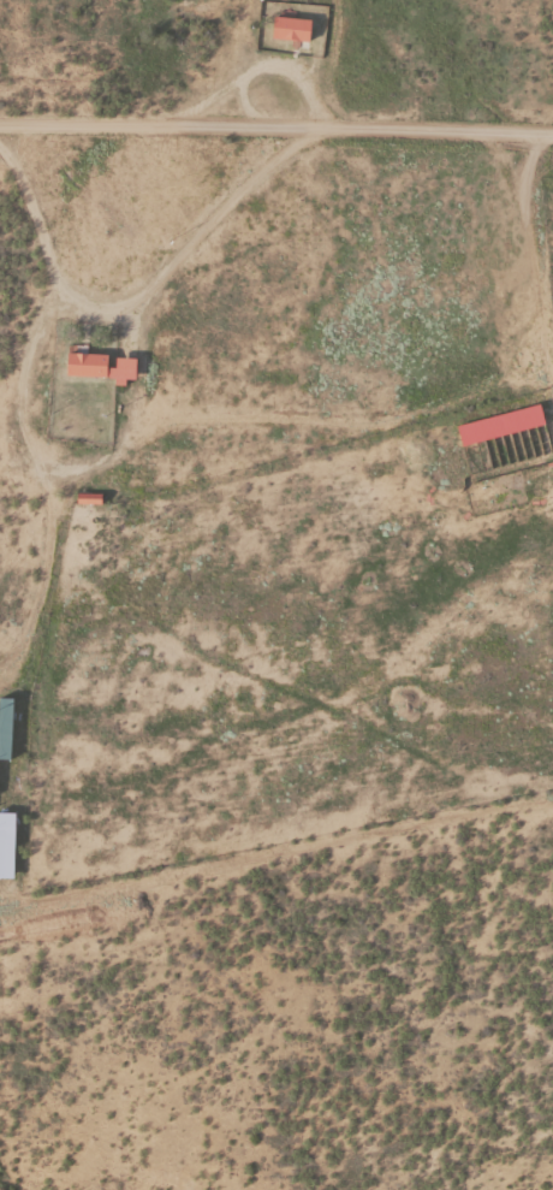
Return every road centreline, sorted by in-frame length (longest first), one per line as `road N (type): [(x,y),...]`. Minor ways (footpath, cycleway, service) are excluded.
road 1 (residential): [(552,121),(0,119)]

